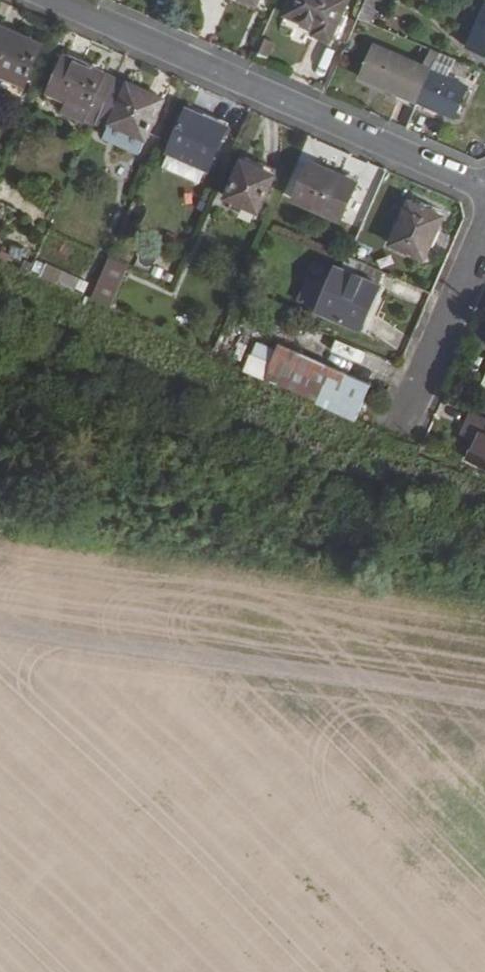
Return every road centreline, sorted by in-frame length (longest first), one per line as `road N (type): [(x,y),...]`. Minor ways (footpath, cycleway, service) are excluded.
road 1 (residential): [(56,0),(484,186)]
road 2 (residential): [(415,413),(484,239)]

